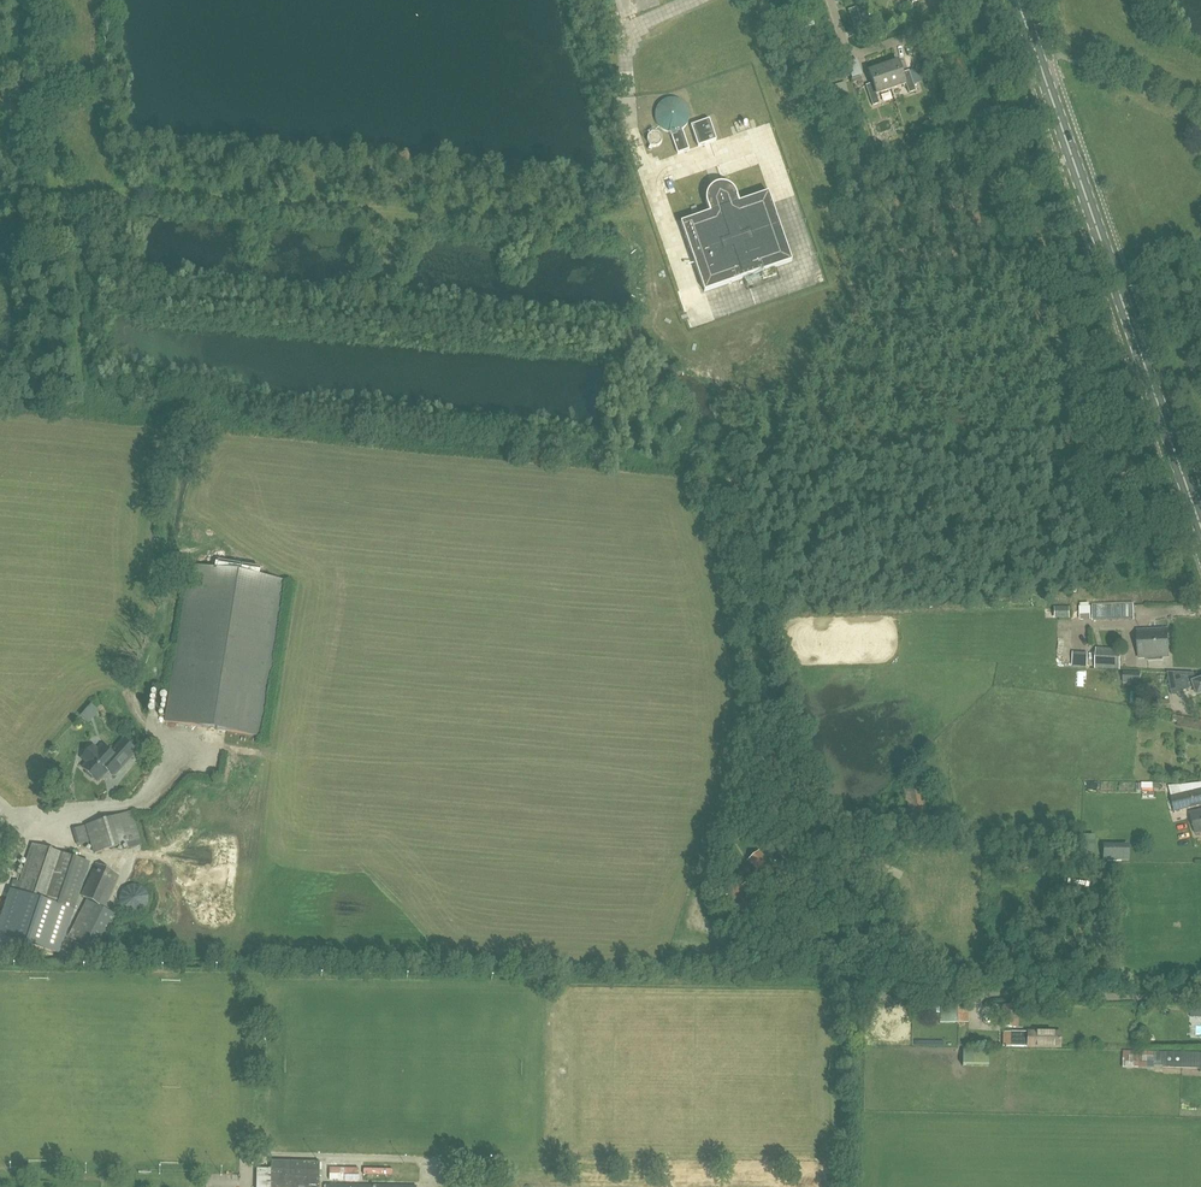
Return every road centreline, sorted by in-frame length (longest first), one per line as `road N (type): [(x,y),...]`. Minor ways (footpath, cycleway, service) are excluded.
road 1 (secondary): [(1018,0),(1200,527)]
road 2 (track): [(1200,127),(1058,69)]

